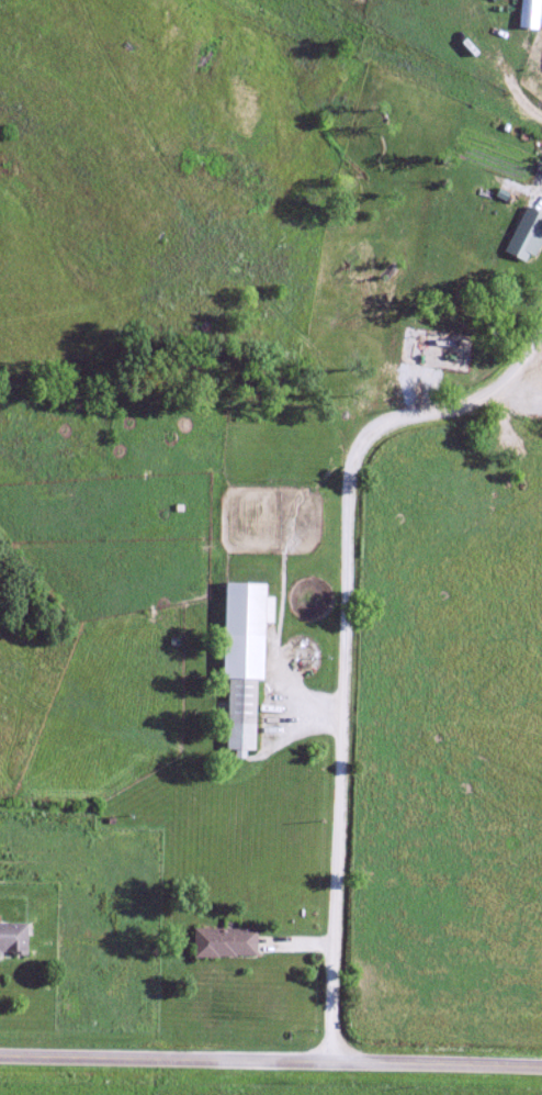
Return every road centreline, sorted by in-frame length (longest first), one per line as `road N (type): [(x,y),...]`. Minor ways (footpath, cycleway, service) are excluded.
road 1 (residential): [(541,330),(485,396),(411,412),(361,437),(336,495),(323,1008),(336,1061)]
road 2 (secondary): [(0,1053),(541,1068)]

